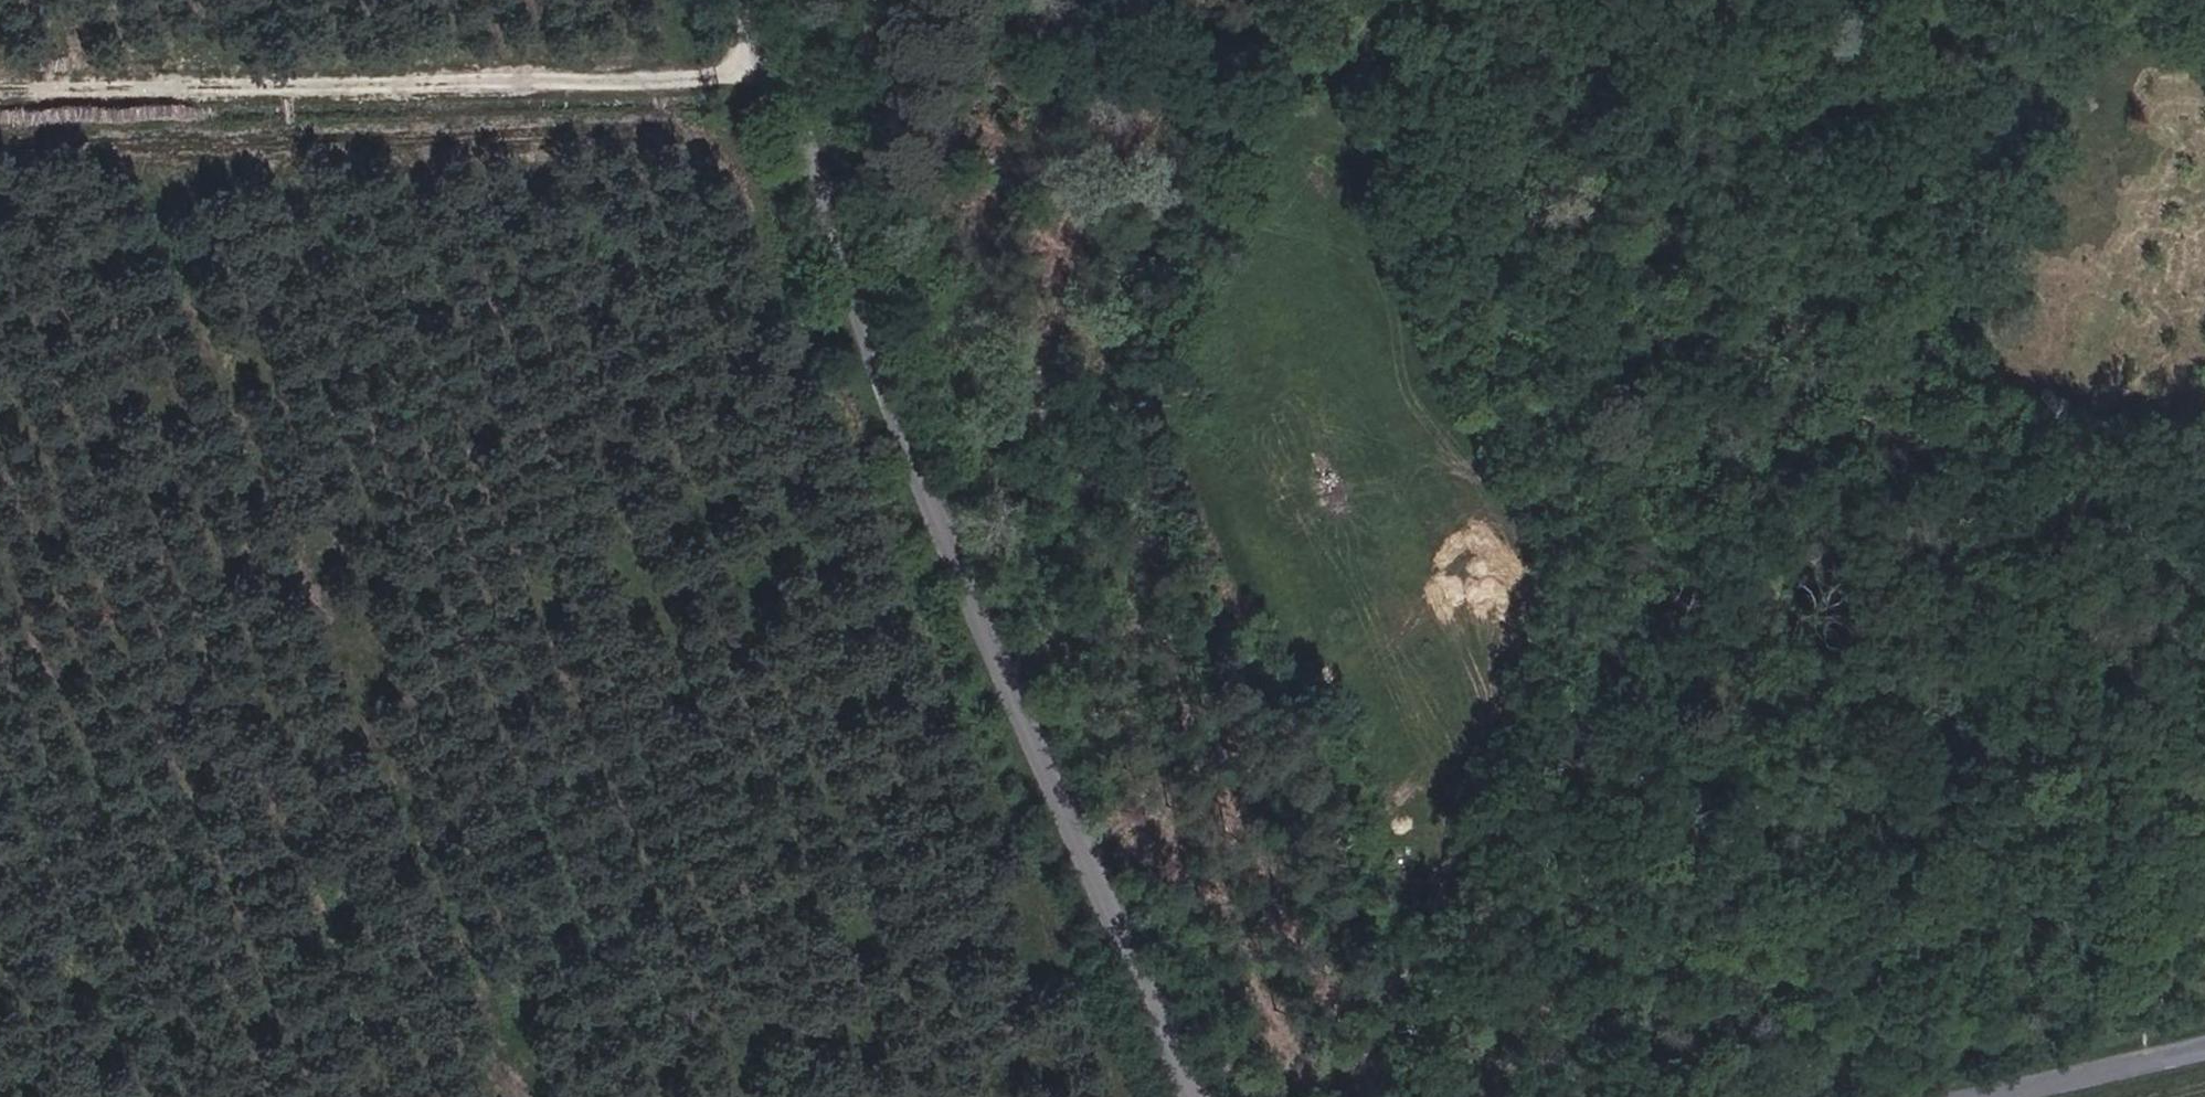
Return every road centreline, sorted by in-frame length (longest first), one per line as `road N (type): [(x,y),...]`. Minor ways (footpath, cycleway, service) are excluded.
road 1 (unclassified): [(756,0),(789,79),(877,367),(1200,1096)]
road 2 (unclassified): [(2204,1057),(2010,1096)]
road 3 (track): [(2204,901),(2176,1008),(2204,1002)]

